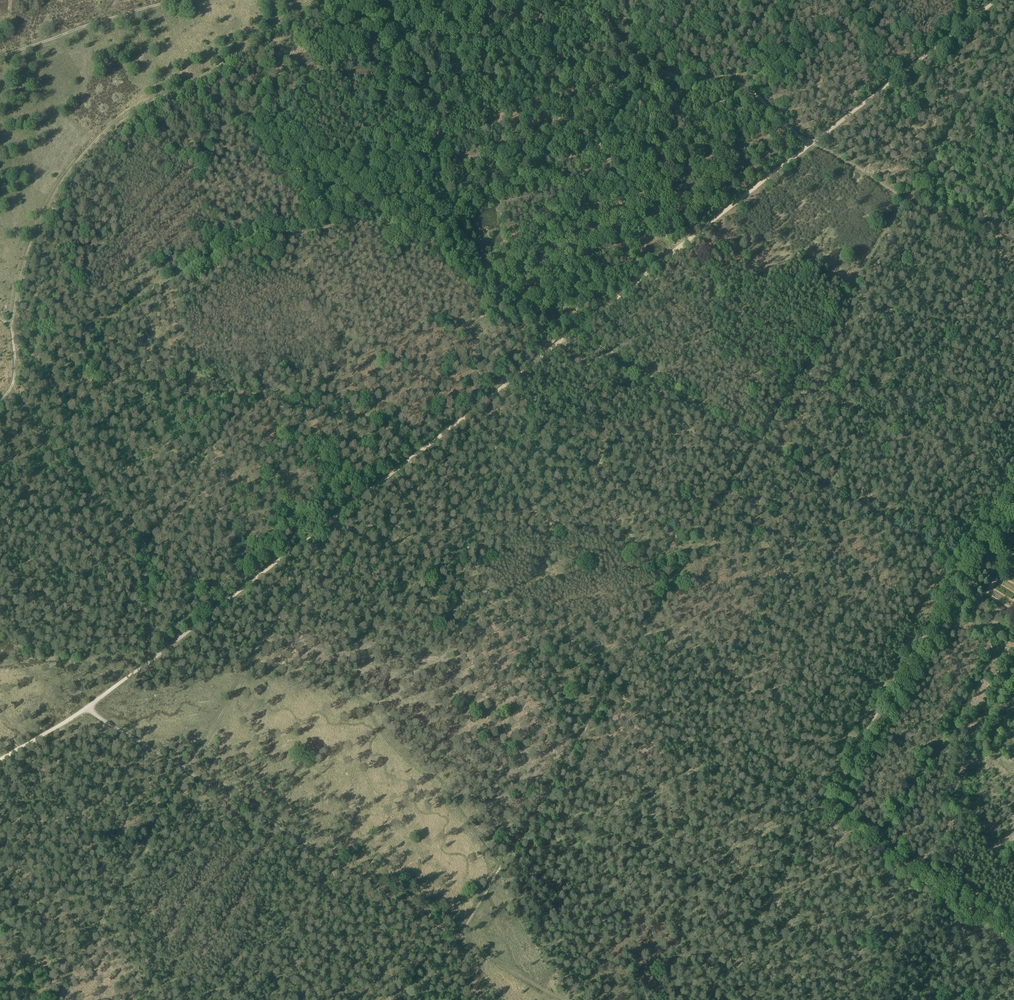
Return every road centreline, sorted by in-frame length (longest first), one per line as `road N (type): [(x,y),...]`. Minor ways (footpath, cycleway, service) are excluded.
road 1 (track): [(57,999),(338,523)]
road 2 (track): [(1013,25),(760,445)]
road 3 (track): [(80,385),(119,308),(132,300),(243,243),(356,219),(415,170),(443,162)]
road 4 (track): [(459,938),(83,710)]
road 5 (track): [(419,455),(370,414),(155,383),(10,390)]
road 6 (track): [(335,520),(0,764)]
road 7 (track): [(576,332),(498,276),(461,227),(431,83),(389,0)]
road 8 (track): [(338,523),(611,693)]
road 9 (track): [(10,390),(54,451),(143,543),(150,661)]
road 10 (track): [(576,332),(335,520)]
road 11 (track): [(809,143),(576,332)]
road 12 (track): [(964,569),(816,819)]
road 13 (track): [(760,445),(611,693)]
road 14 (track): [(611,693),(459,938)]
road 15 (track): [(600,0),(638,58),(685,79),(737,83),(809,143)]
road 16 (track): [(611,693),(816,819)]
road 17 (track): [(964,569),(760,445)]
road 18 (track): [(809,143),(1013,265)]
road 19 (track): [(997,0),(809,143)]
road 20 (track): [(870,852),(984,662)]
road 21 (track): [(760,445),(576,332)]
road 22 (track): [(174,0),(0,56)]
road 23 (track): [(870,852),(977,915),(1013,920)]

